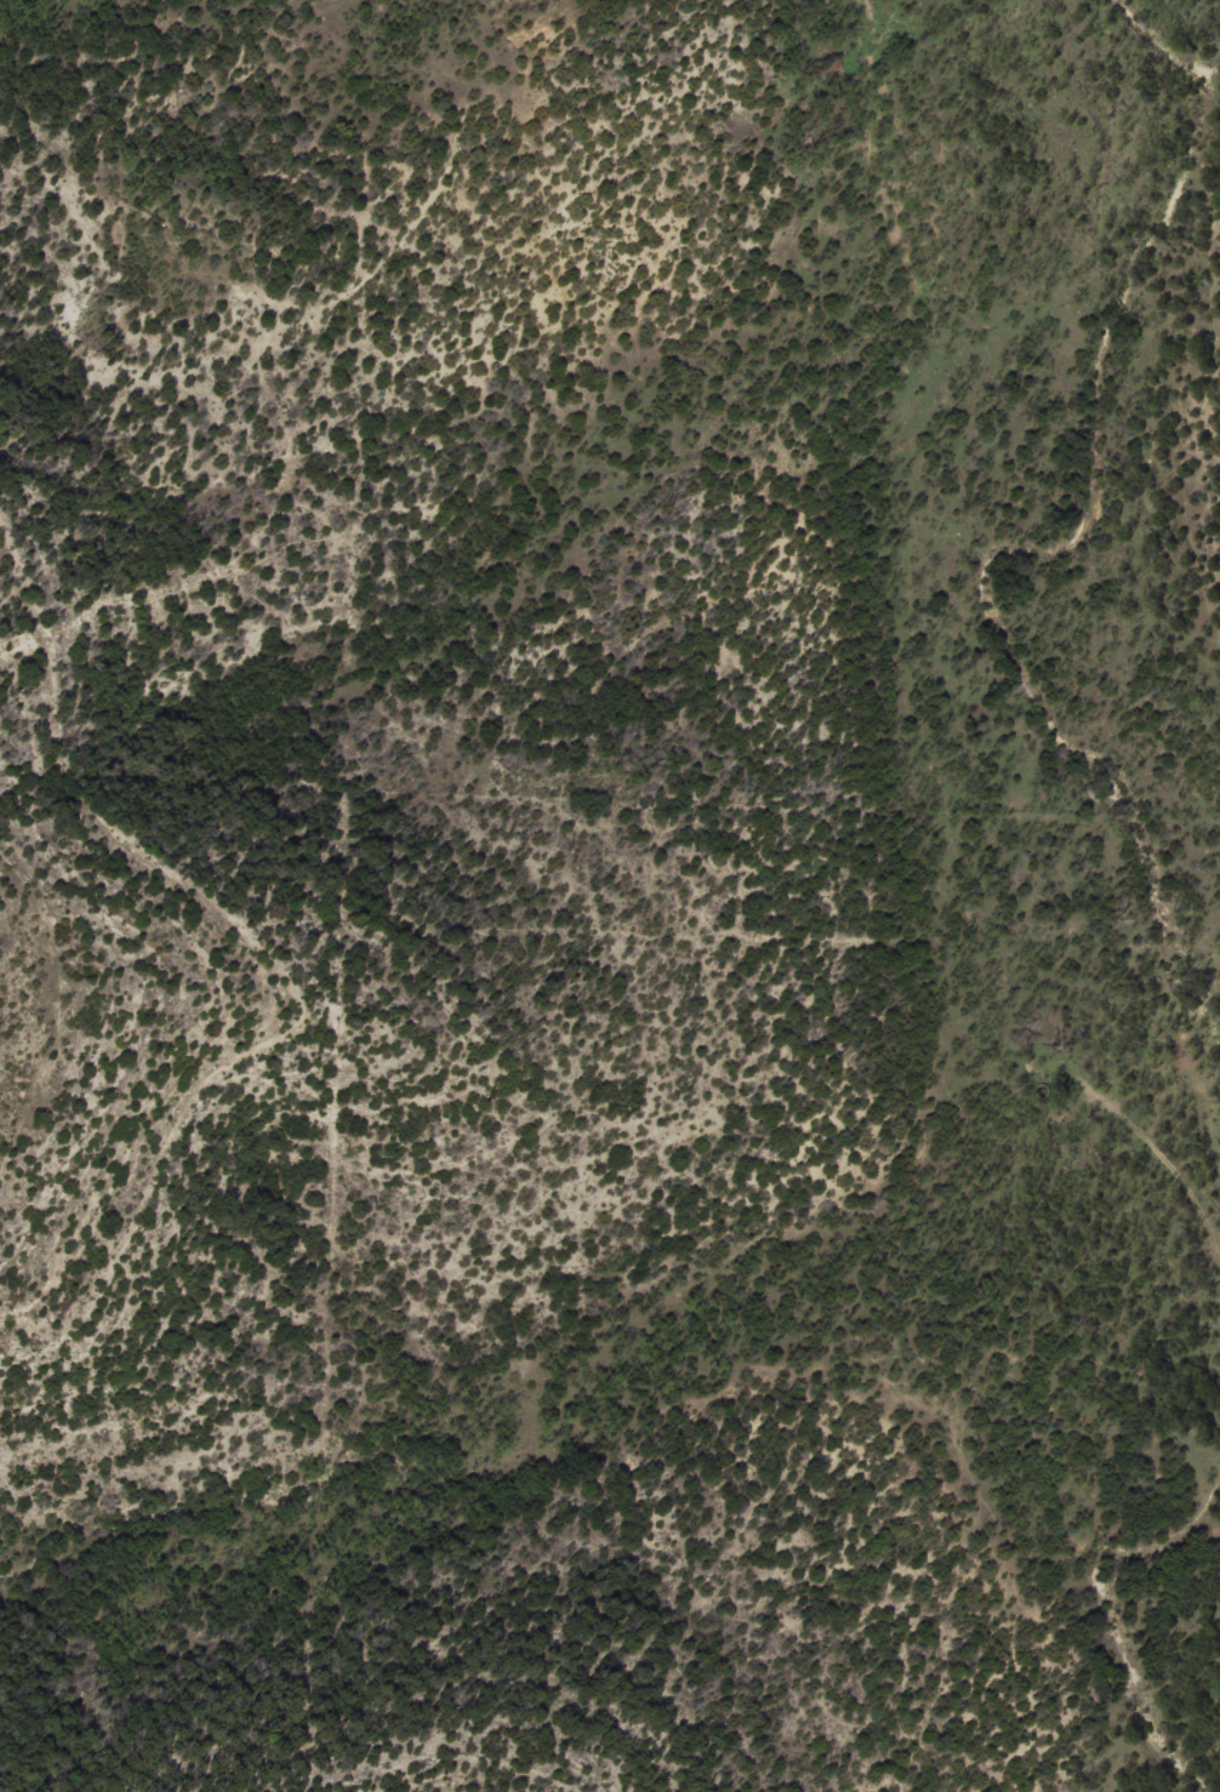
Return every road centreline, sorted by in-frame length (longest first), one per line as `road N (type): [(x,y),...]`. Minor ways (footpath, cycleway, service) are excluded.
road 1 (residential): [(1219,1213),(1150,1146),(1083,1117),(985,1017),(959,940),(953,0)]

